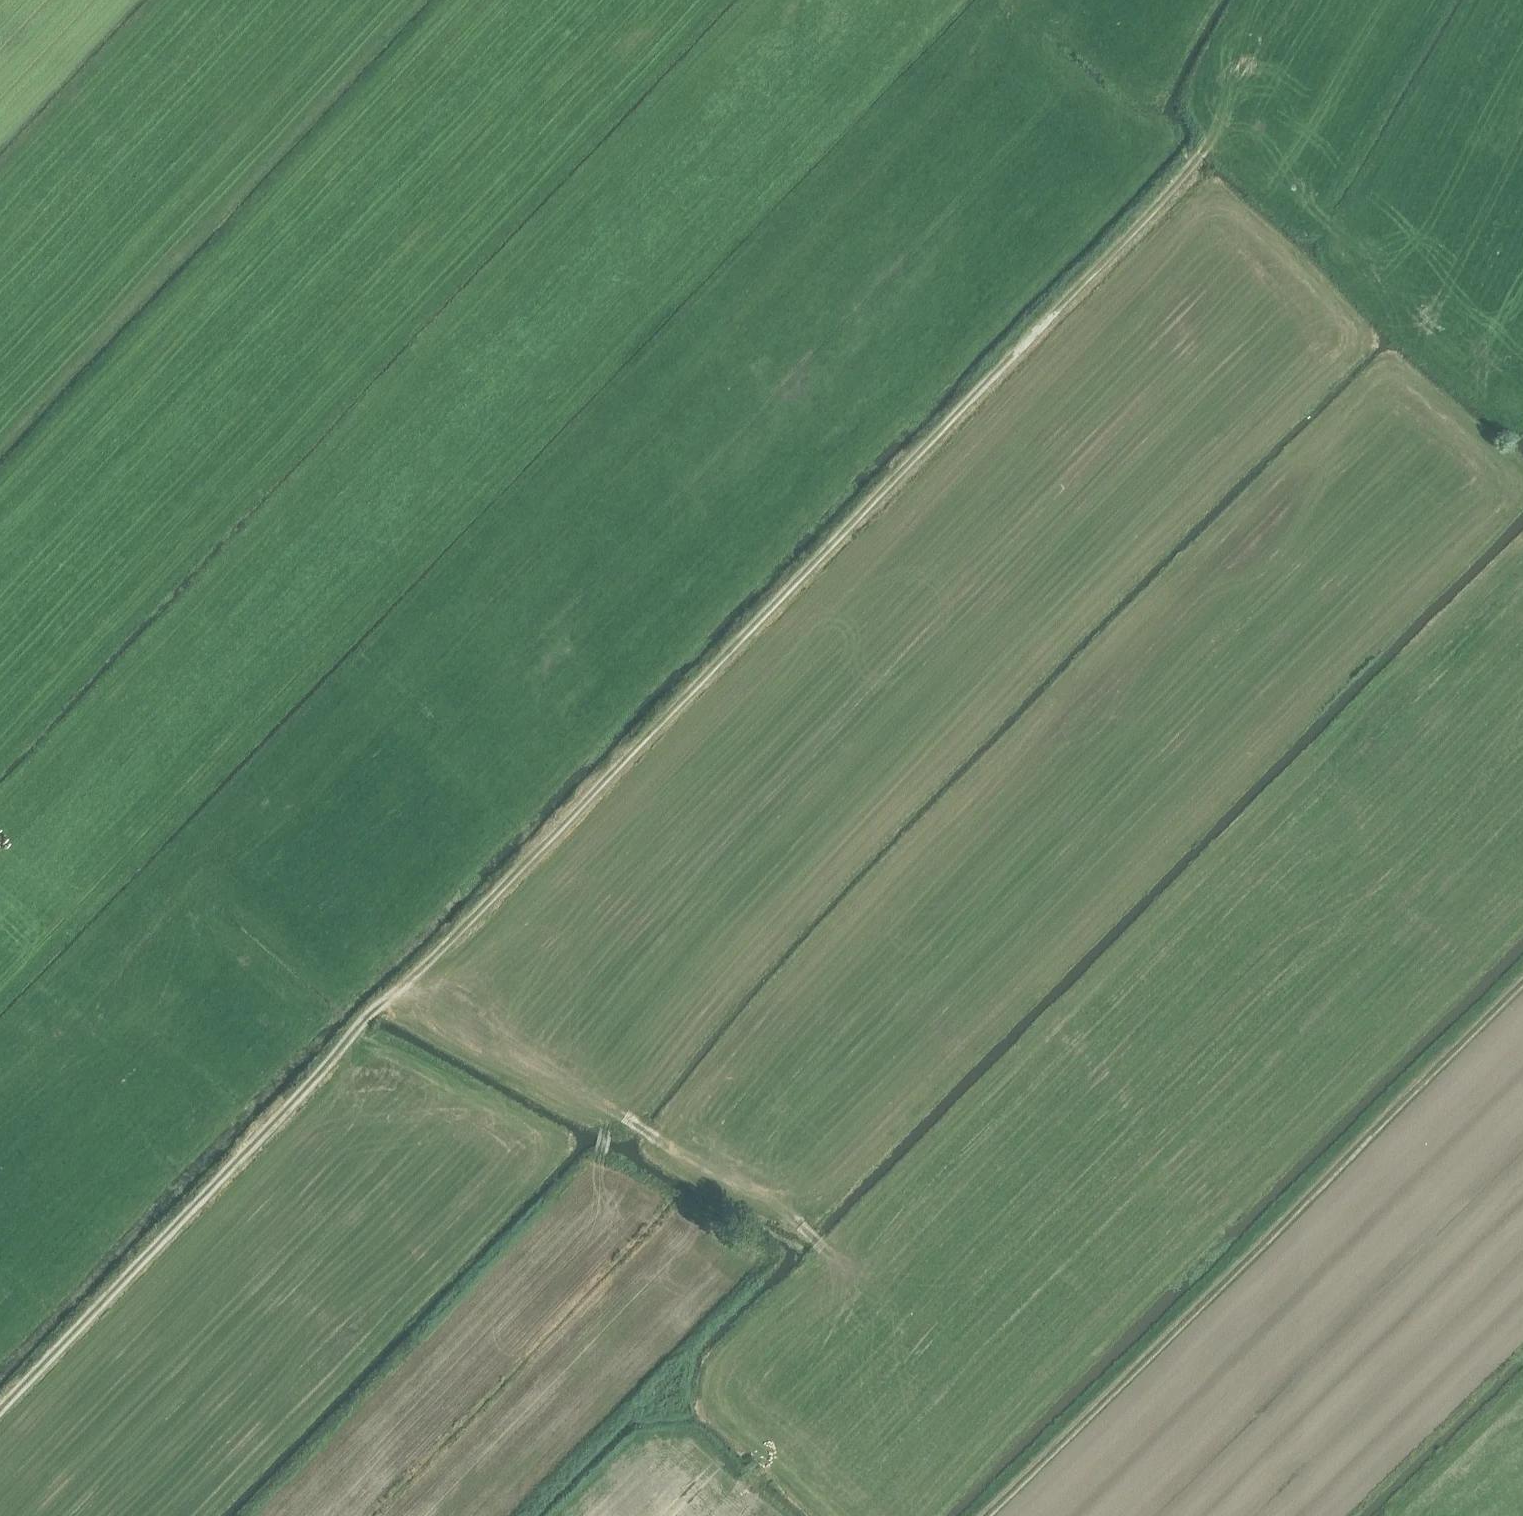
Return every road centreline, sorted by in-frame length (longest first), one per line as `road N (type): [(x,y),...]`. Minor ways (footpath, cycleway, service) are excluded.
road 1 (track): [(0,1408),(390,994),(1192,171),(1237,92),(1247,22),(1261,0)]
road 2 (track): [(978,1515),(1522,973)]

